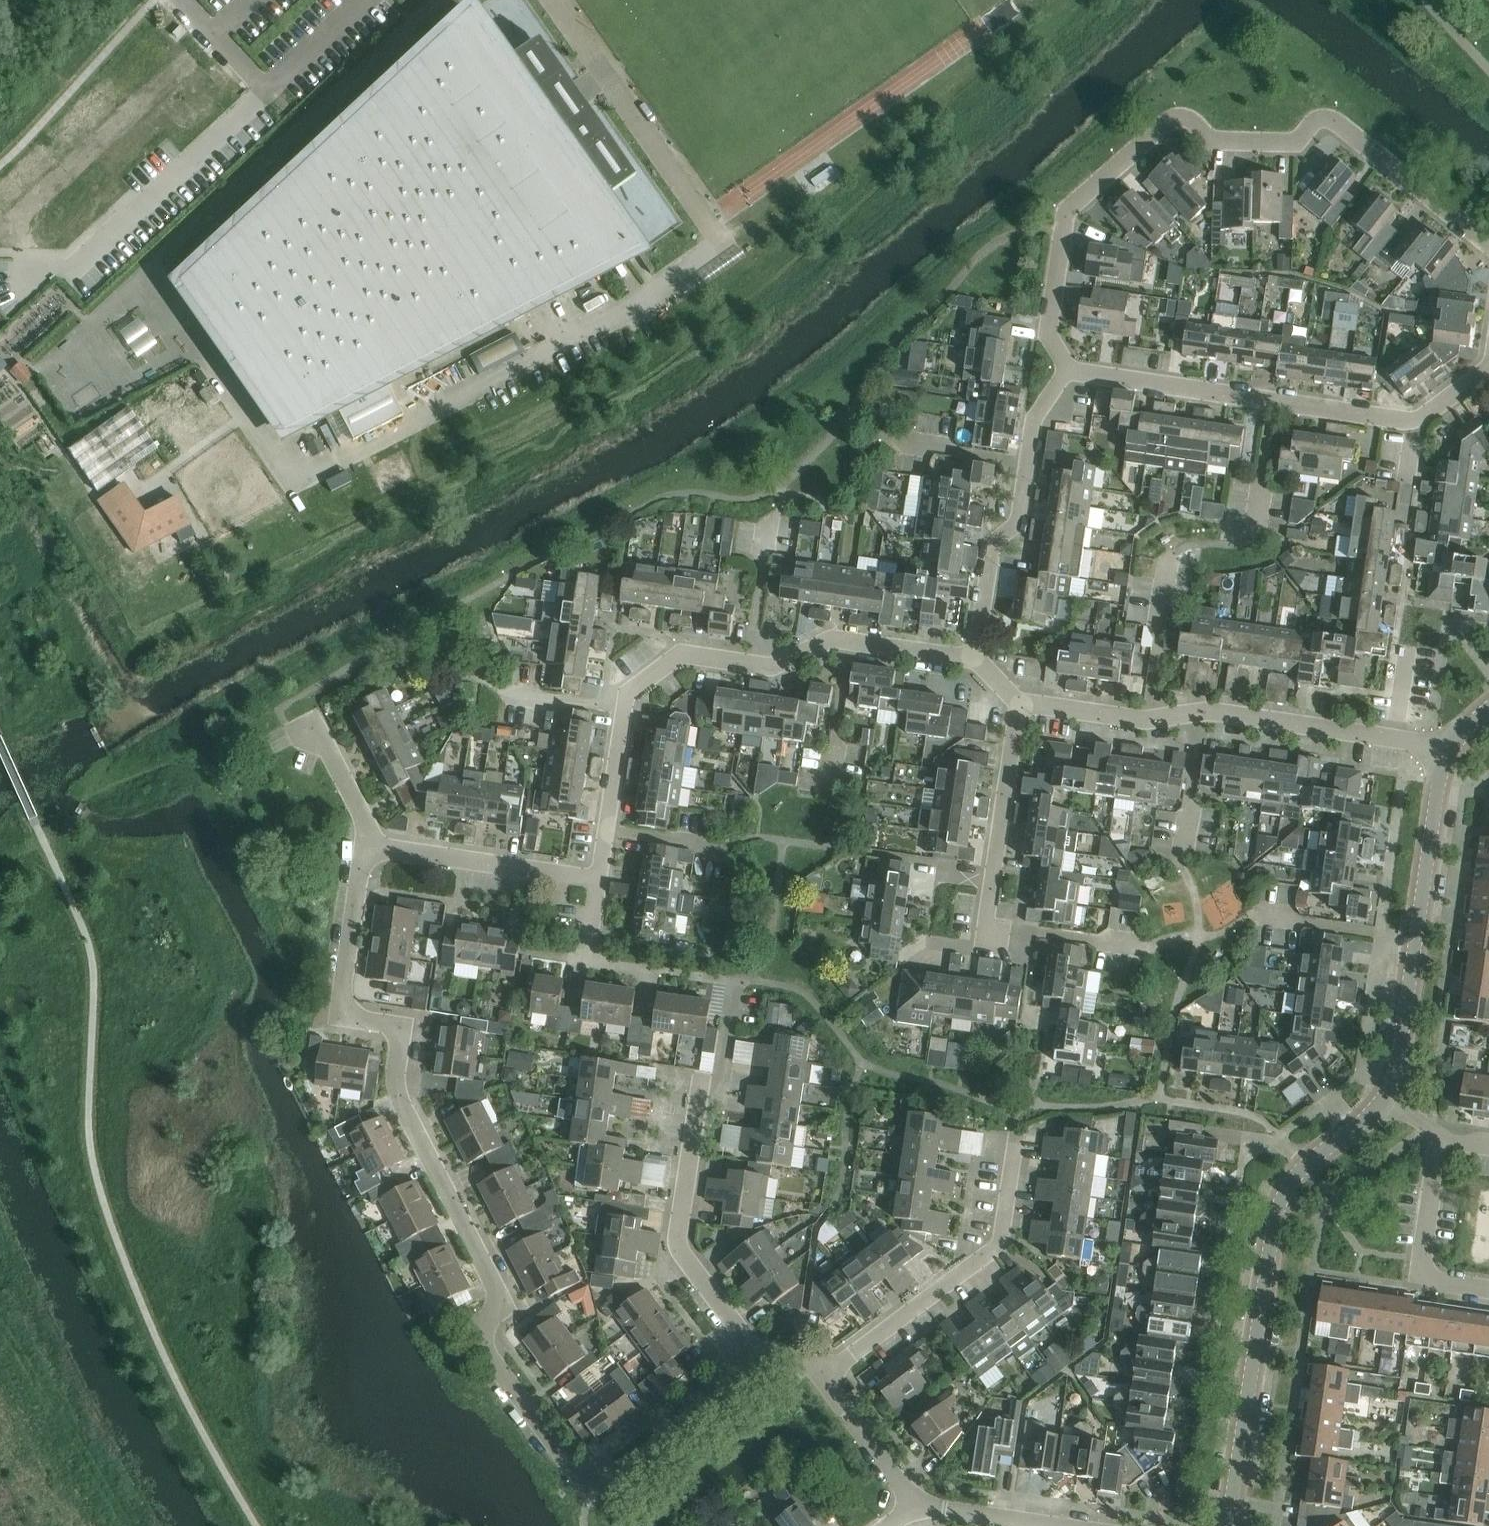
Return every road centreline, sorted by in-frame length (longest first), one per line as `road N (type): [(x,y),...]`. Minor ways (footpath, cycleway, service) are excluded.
road 1 (residential): [(763,1361),(592,1497),(488,1357),(495,1285),(394,1084),(400,1037),(392,1026),(357,1020),(341,1002),(369,844)]
road 2 (residential): [(1069,371),(1049,334),(1067,212),(1169,120),(1191,120),(1211,140),(1296,142),(1312,123),(1342,121),(1488,242)]
road 3 (tertiary): [(1229,1525),(1277,1208),(1302,1169),(1384,1097)]
road 4 (residential): [(1447,757),(1404,739),(1208,709),(1147,719),(1018,702)]
road 5 (residential): [(763,1361),(677,1241),(701,1097),(719,1085),(740,980)]
road 6 (residential): [(1413,420),(1069,371)]
road 7 (tertiary): [(1384,1097),(1395,1072),(1447,757)]
road 8 (residential): [(823,1377),(1000,1245),(1012,1131)]
road 9 (residential): [(599,879),(621,705),(682,655),(745,663)]
road 10 (residential): [(975,657),(993,544),(1017,524),(1034,418),(1069,371)]
road 11 (residential): [(1009,939),(984,936),(1018,702)]
road 12 (residential): [(975,657),(828,639),(773,666),(745,663)]
road 13 (residential): [(599,879),(369,844)]
road 14 (residential): [(1488,1289),(1437,1281),(1426,1272),(1440,1140)]
road 15 (residential): [(914,1505),(823,1377)]
road 16 (residential): [(1064,1525),(914,1505)]
road 17 (residential): [(369,844),(308,715)]

